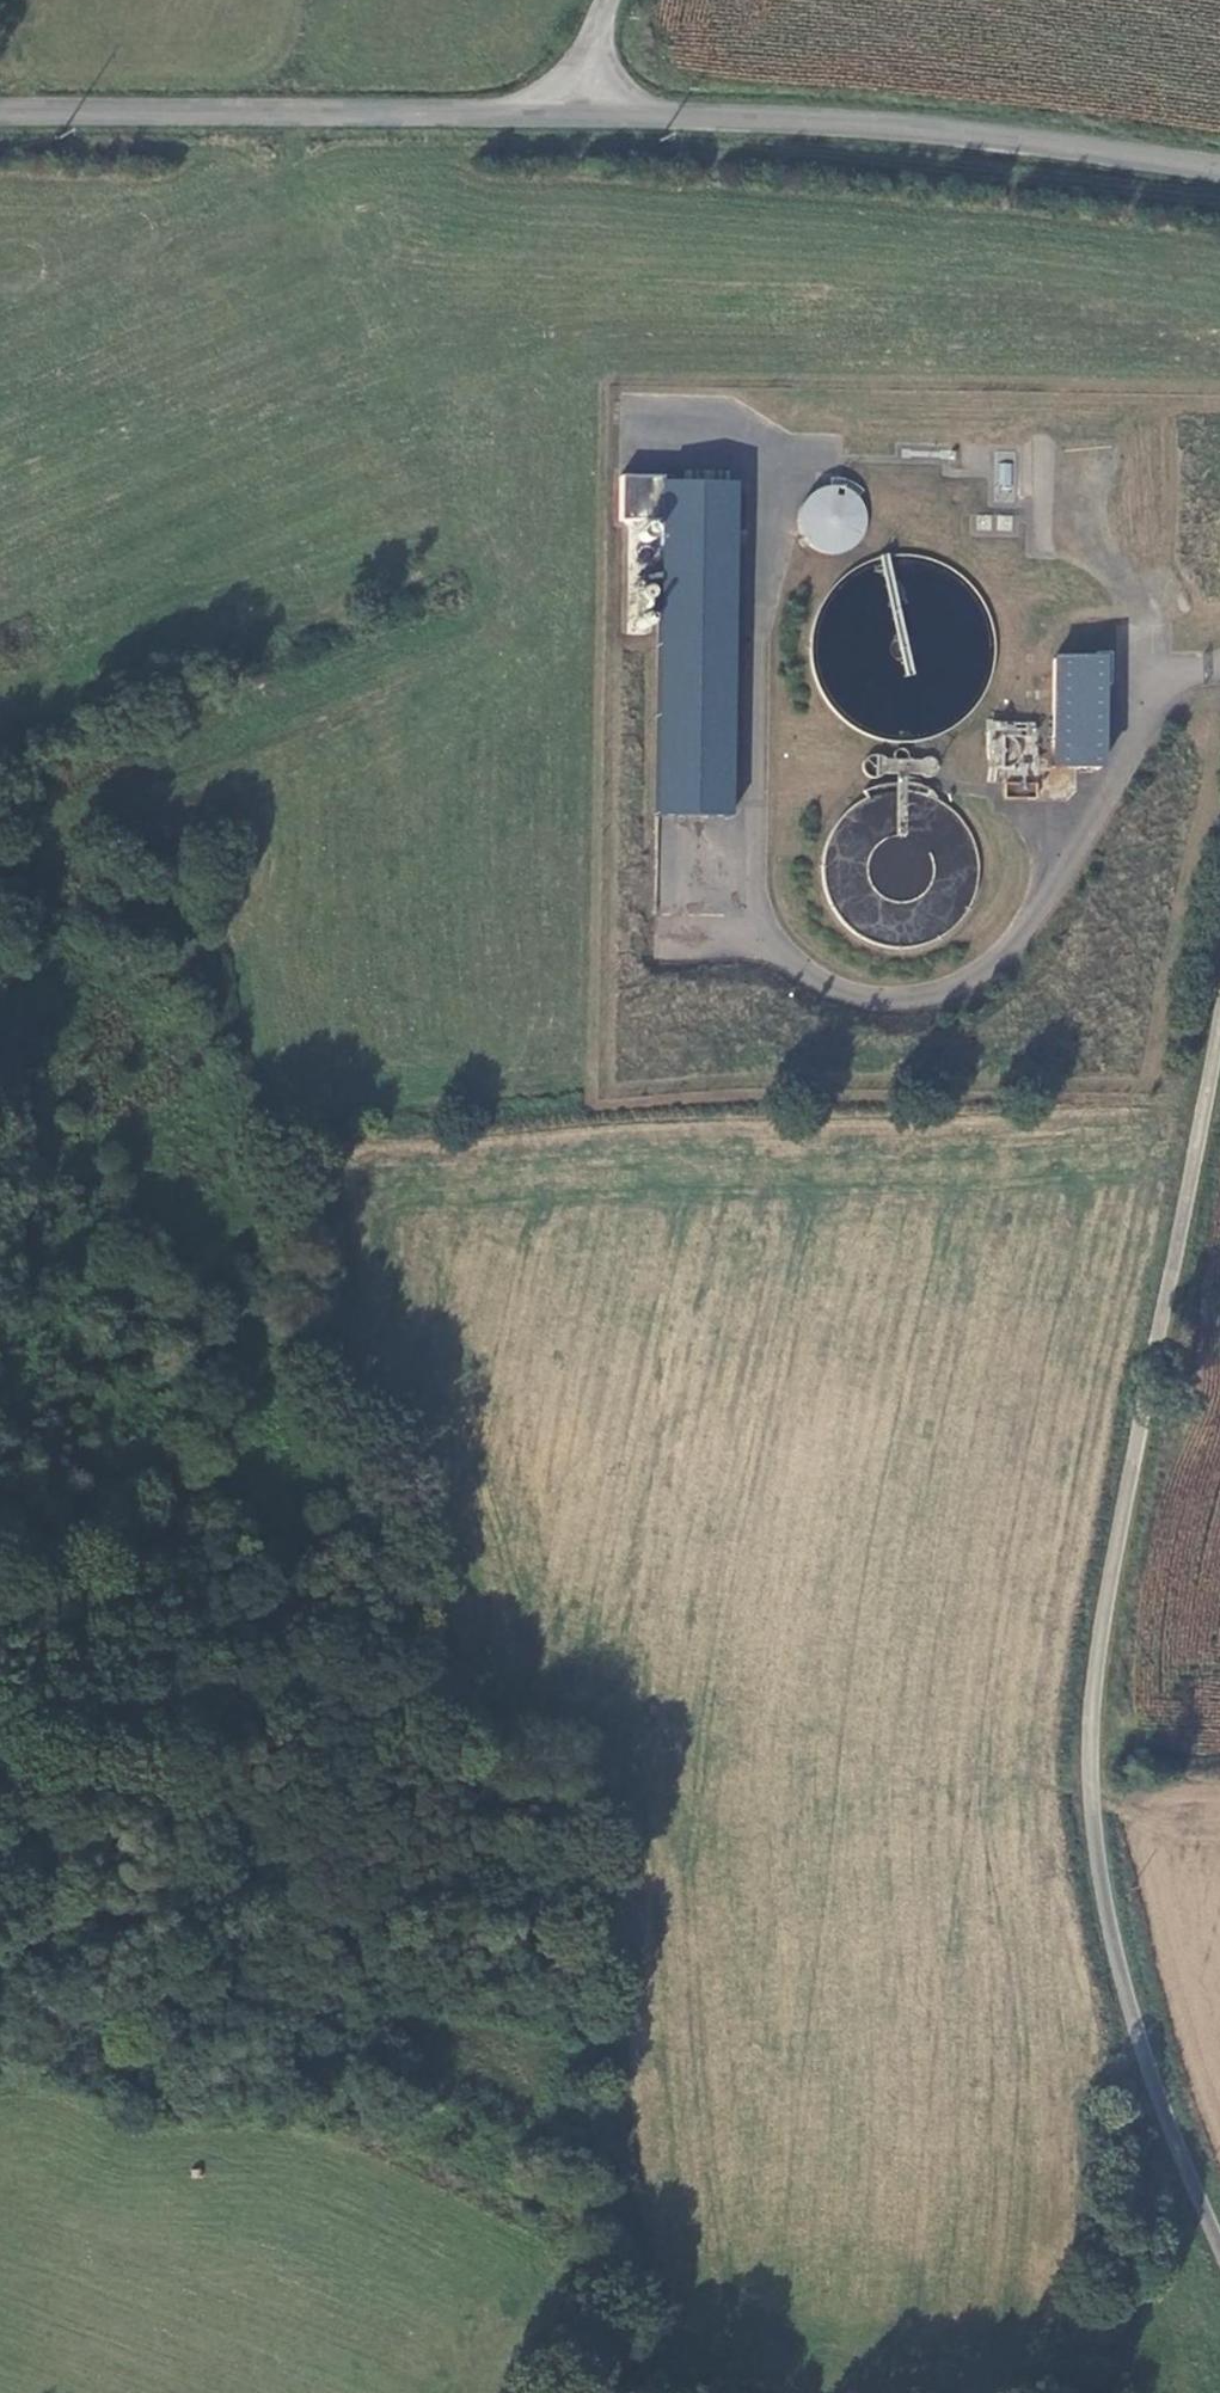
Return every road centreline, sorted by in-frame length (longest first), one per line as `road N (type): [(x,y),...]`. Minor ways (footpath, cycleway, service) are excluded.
road 1 (unclassified): [(1219,1072),(1098,1726),(1100,1869),(1121,1979),(1180,2170),(1219,2256)]
road 2 (unclassified): [(1219,182),(896,113),(569,106)]
road 3 (unclassified): [(569,106),(0,120)]

